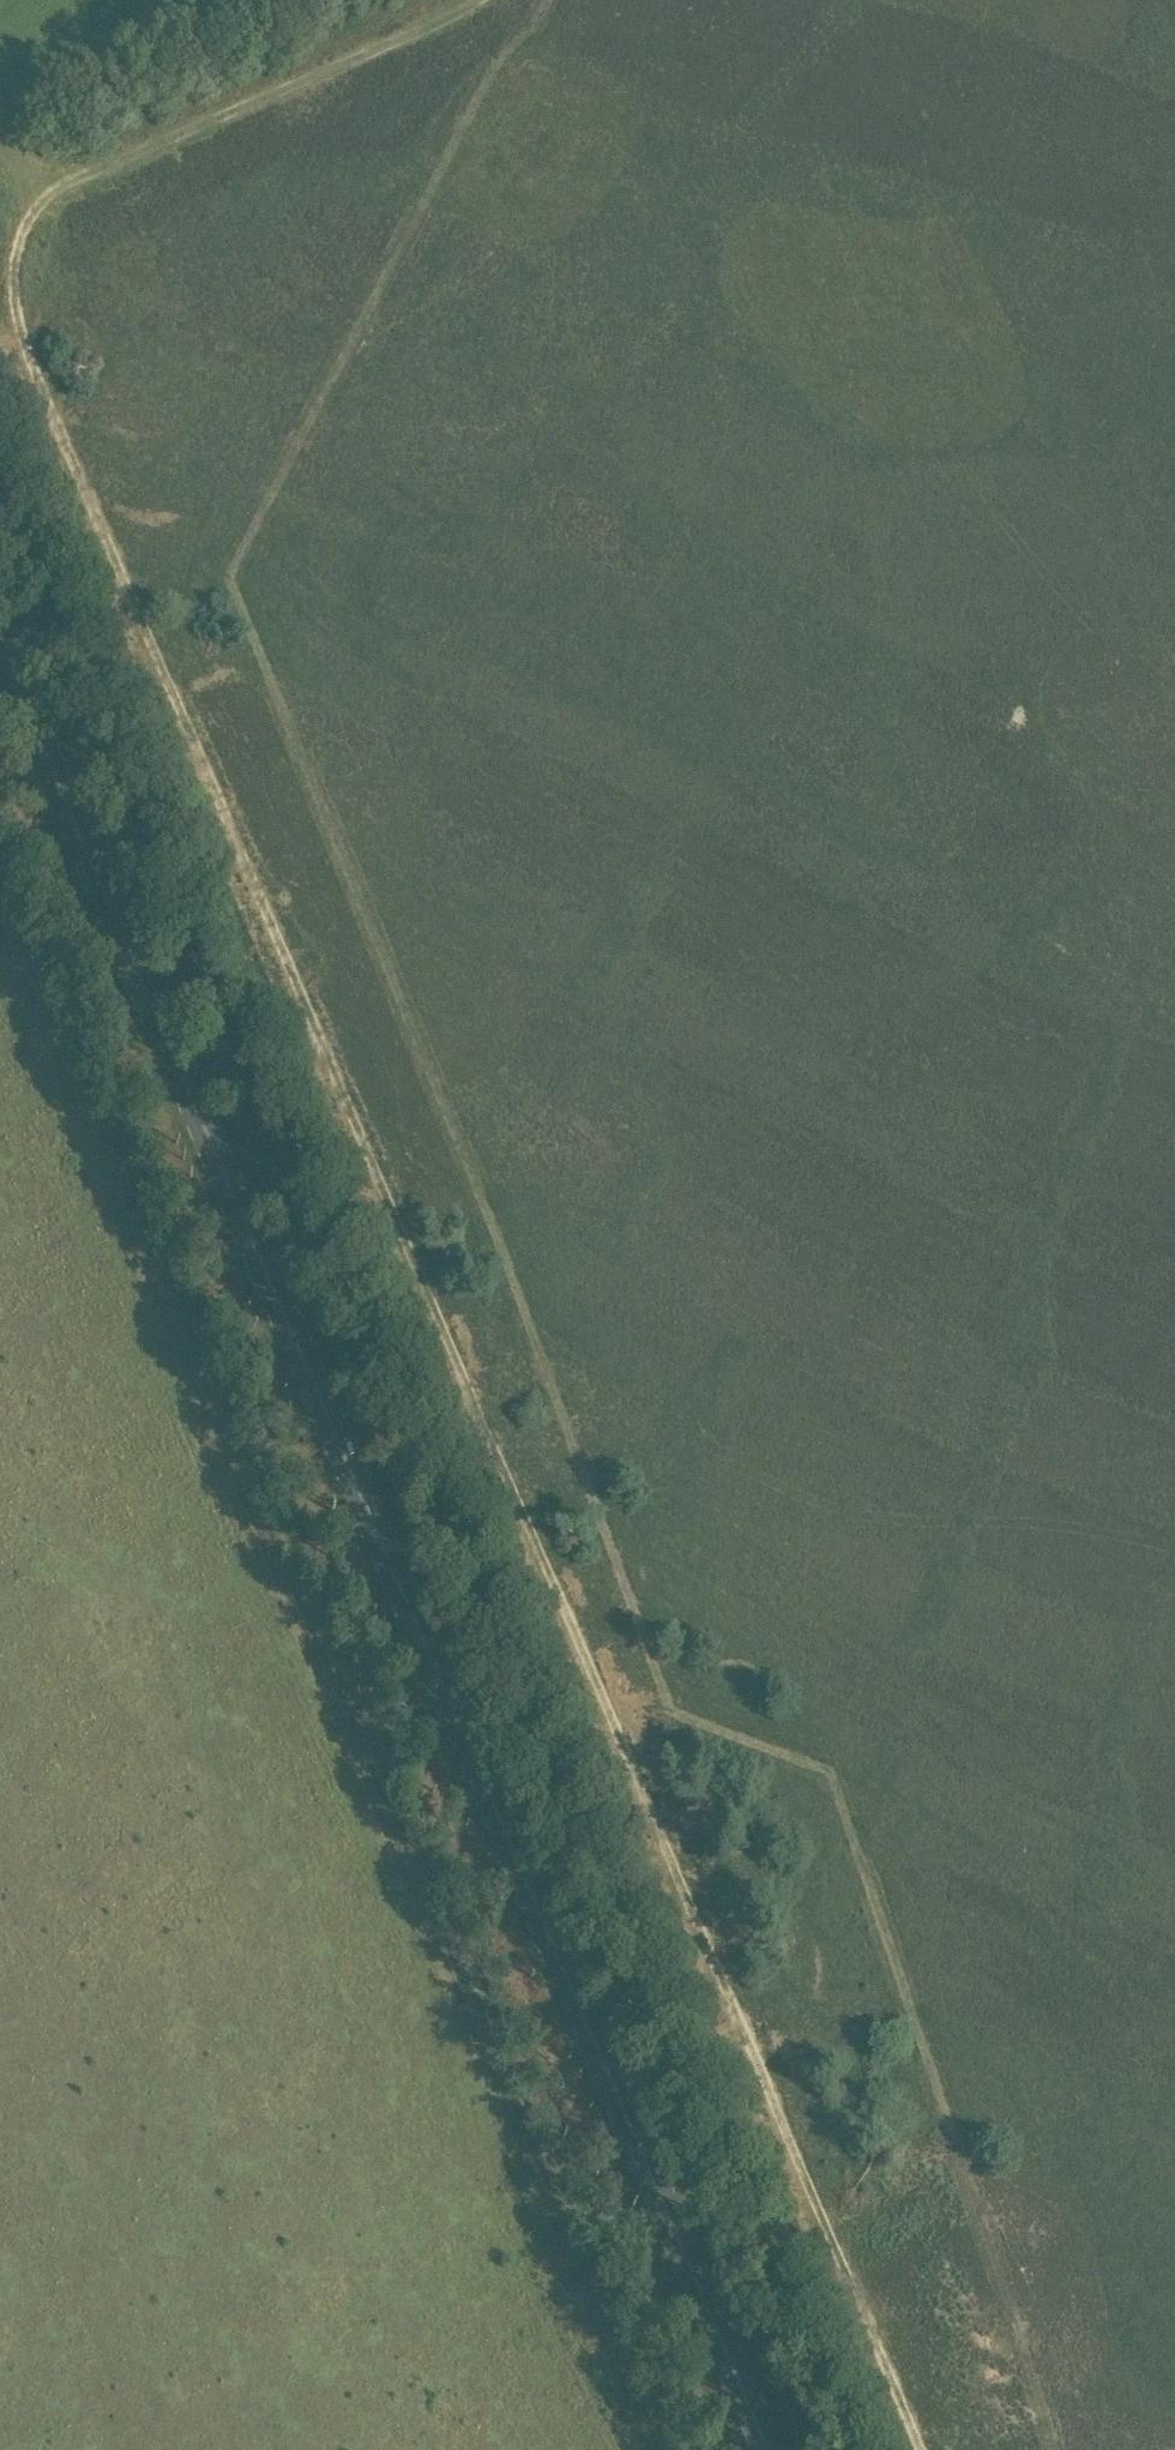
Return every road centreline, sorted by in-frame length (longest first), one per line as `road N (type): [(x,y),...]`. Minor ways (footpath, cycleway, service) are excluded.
road 1 (track): [(921,2449),(22,317),(16,262),(69,188)]
road 2 (primary): [(767,2449),(0,652)]
road 3 (track): [(69,188),(483,0)]

